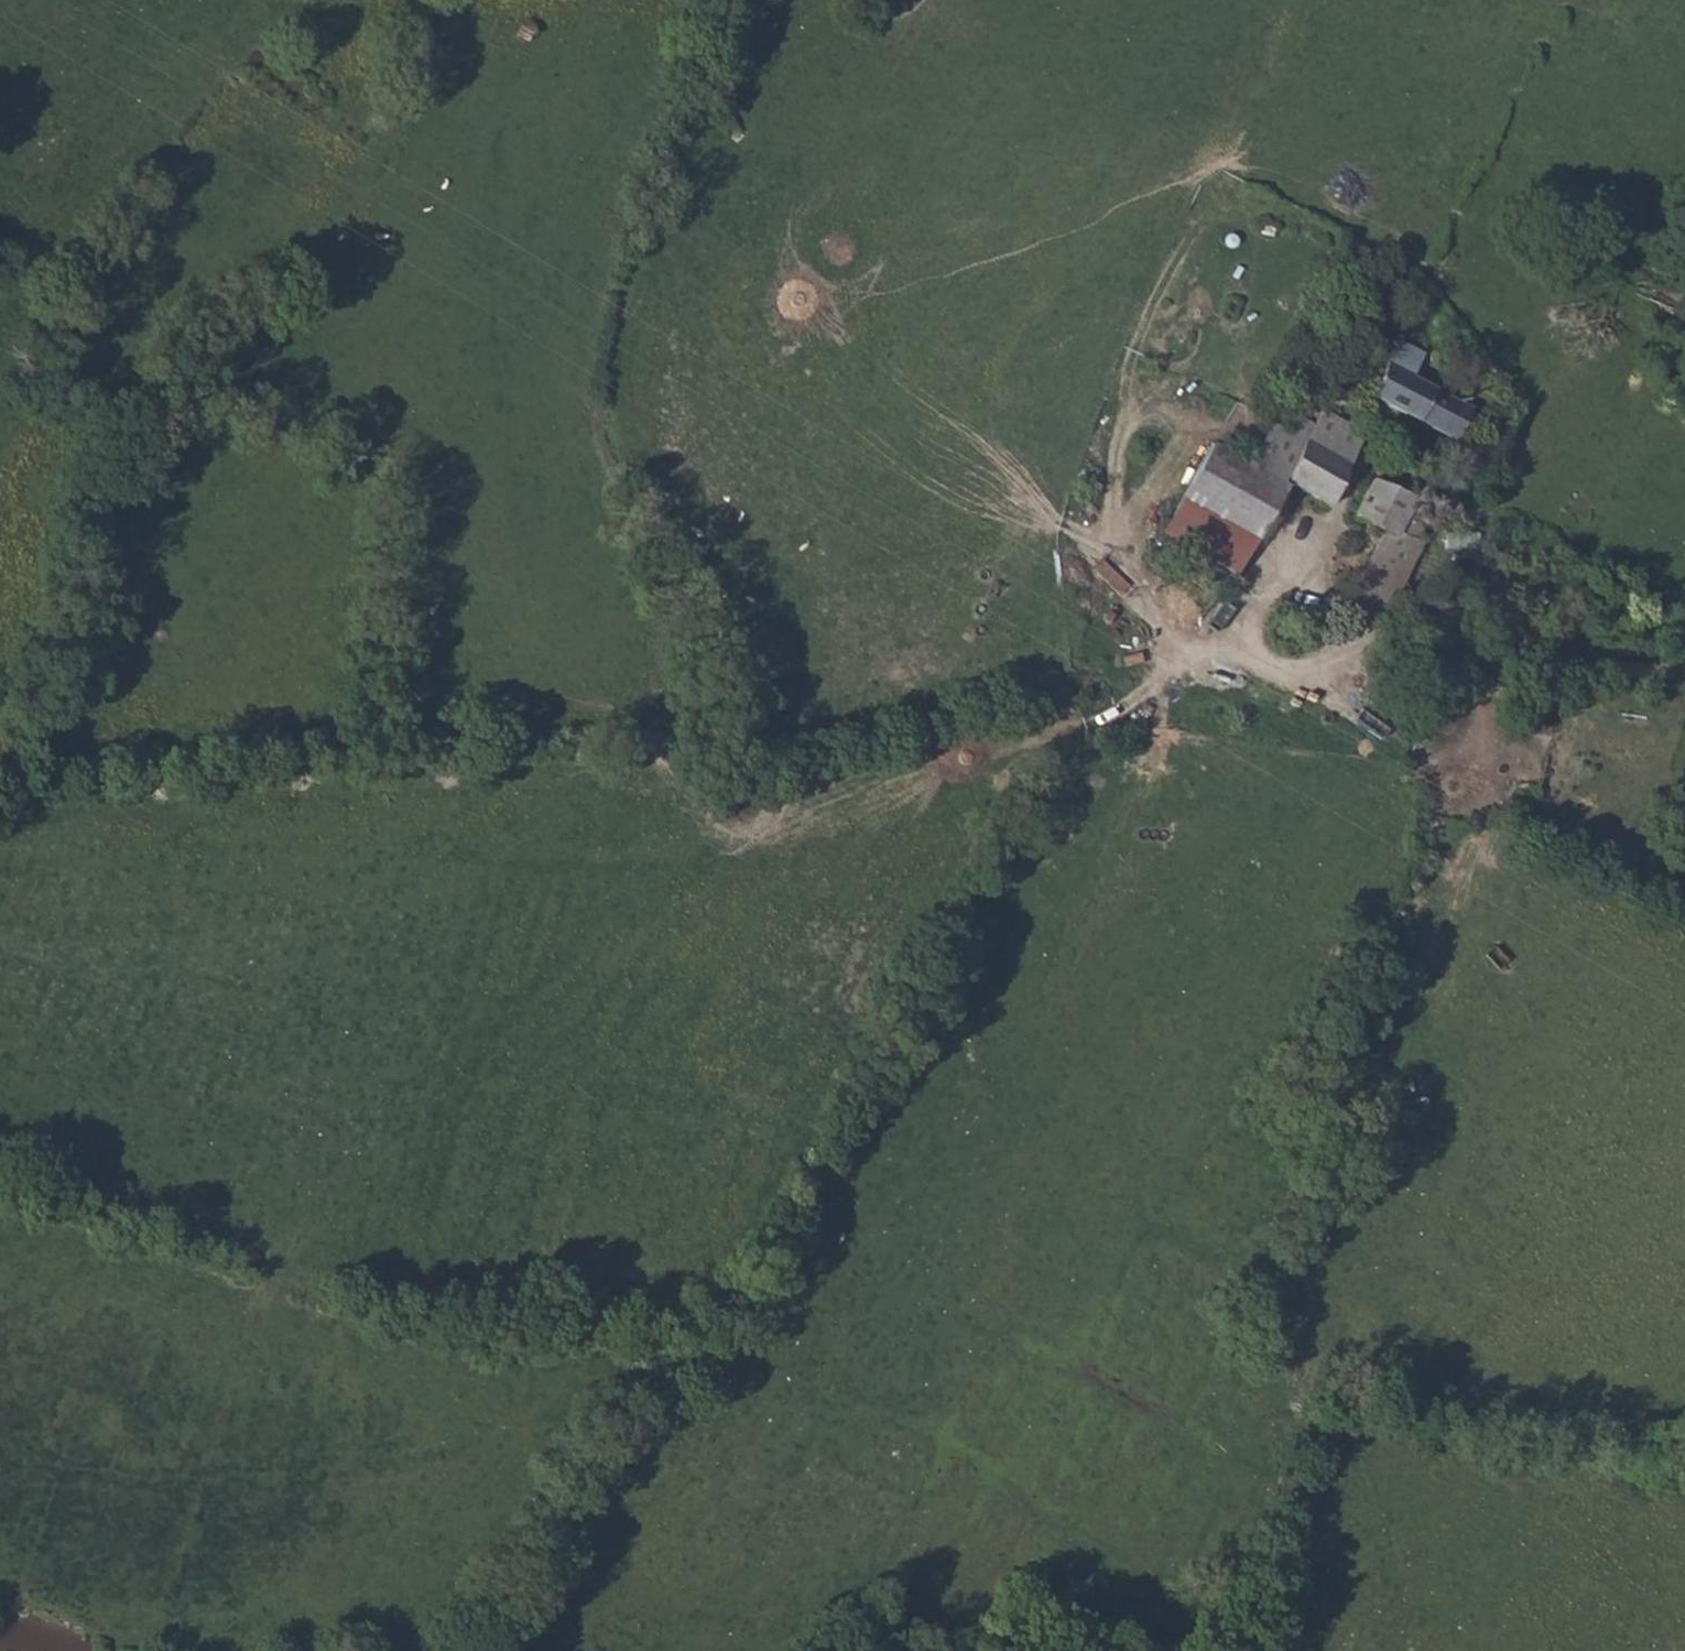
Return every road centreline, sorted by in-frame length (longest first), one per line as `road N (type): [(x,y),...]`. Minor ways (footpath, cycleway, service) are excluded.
road 1 (unclassified): [(1684,678),(1487,669),(1384,637)]

